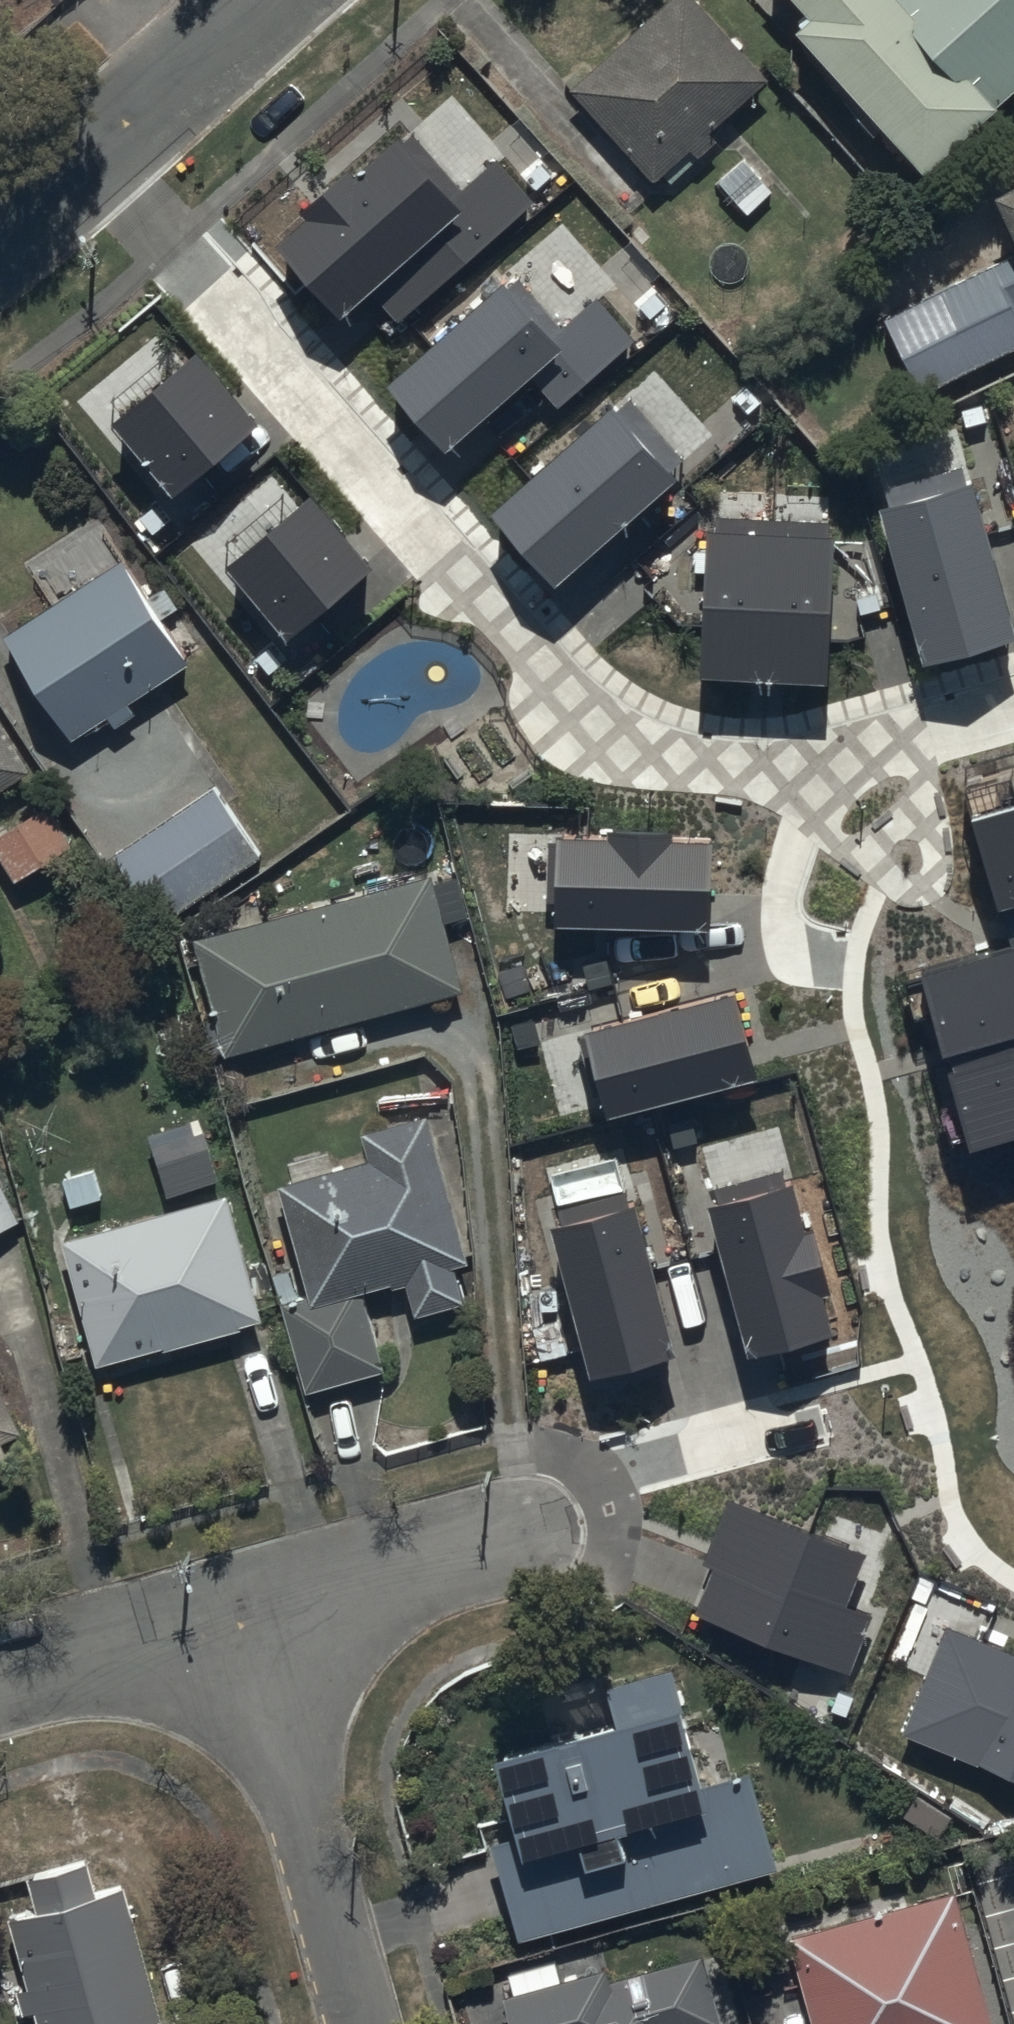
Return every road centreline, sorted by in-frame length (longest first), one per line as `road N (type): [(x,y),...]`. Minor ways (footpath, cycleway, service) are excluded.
road 1 (residential): [(92,152),(599,734),(685,761),(795,761)]
road 2 (residential): [(367,2023),(252,1614)]
road 3 (residential): [(252,1614),(0,1684)]
road 4 (residential): [(854,962),(802,956),(782,933),(780,896),(797,835),(795,761)]
road 5 (residential): [(497,1545),(252,1614)]
road 6 (tertiary): [(260,0),(92,152)]
road 7 (residential): [(795,761),(1013,705)]
road 8 (tertiary): [(92,152),(0,235)]

